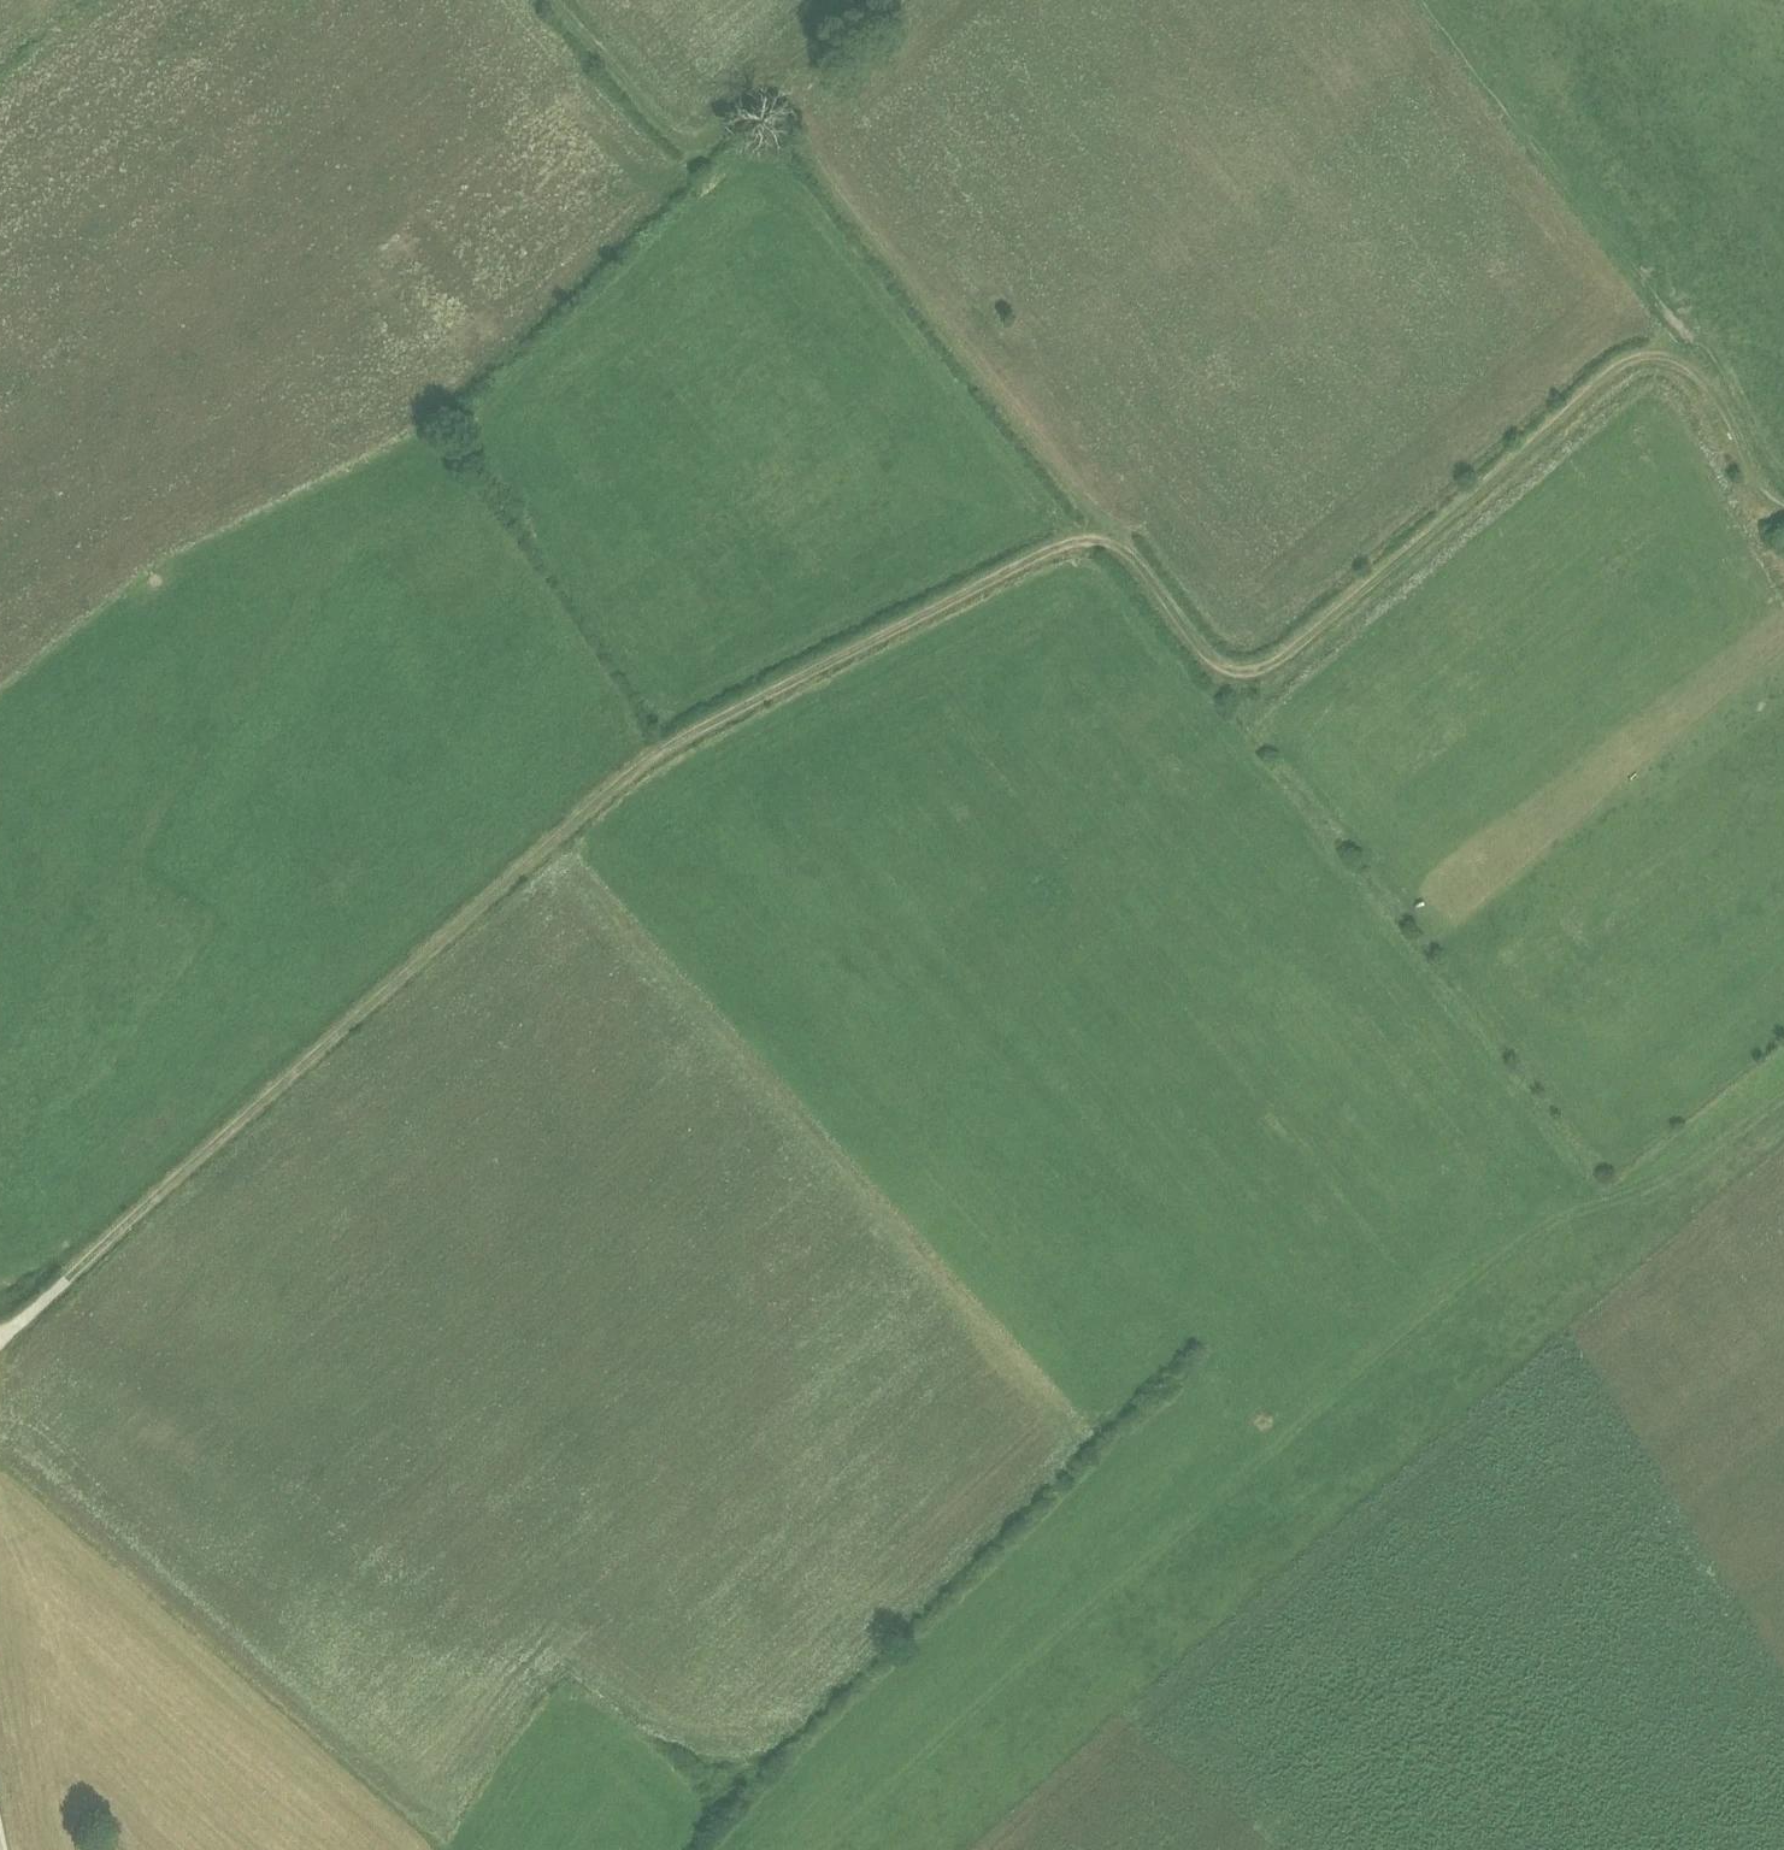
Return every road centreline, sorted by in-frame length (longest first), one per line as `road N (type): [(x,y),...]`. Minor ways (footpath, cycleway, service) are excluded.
road 1 (track): [(1783,497),(1689,353),(1642,346),(1318,625),(1247,671),(1231,672),(1210,656),(1132,558),(1091,540),(1047,550),(786,674),(646,759),(0,1336)]
road 2 (track): [(560,0),(696,150),(764,93),(783,99),(831,191),(1091,518),(1091,540)]

